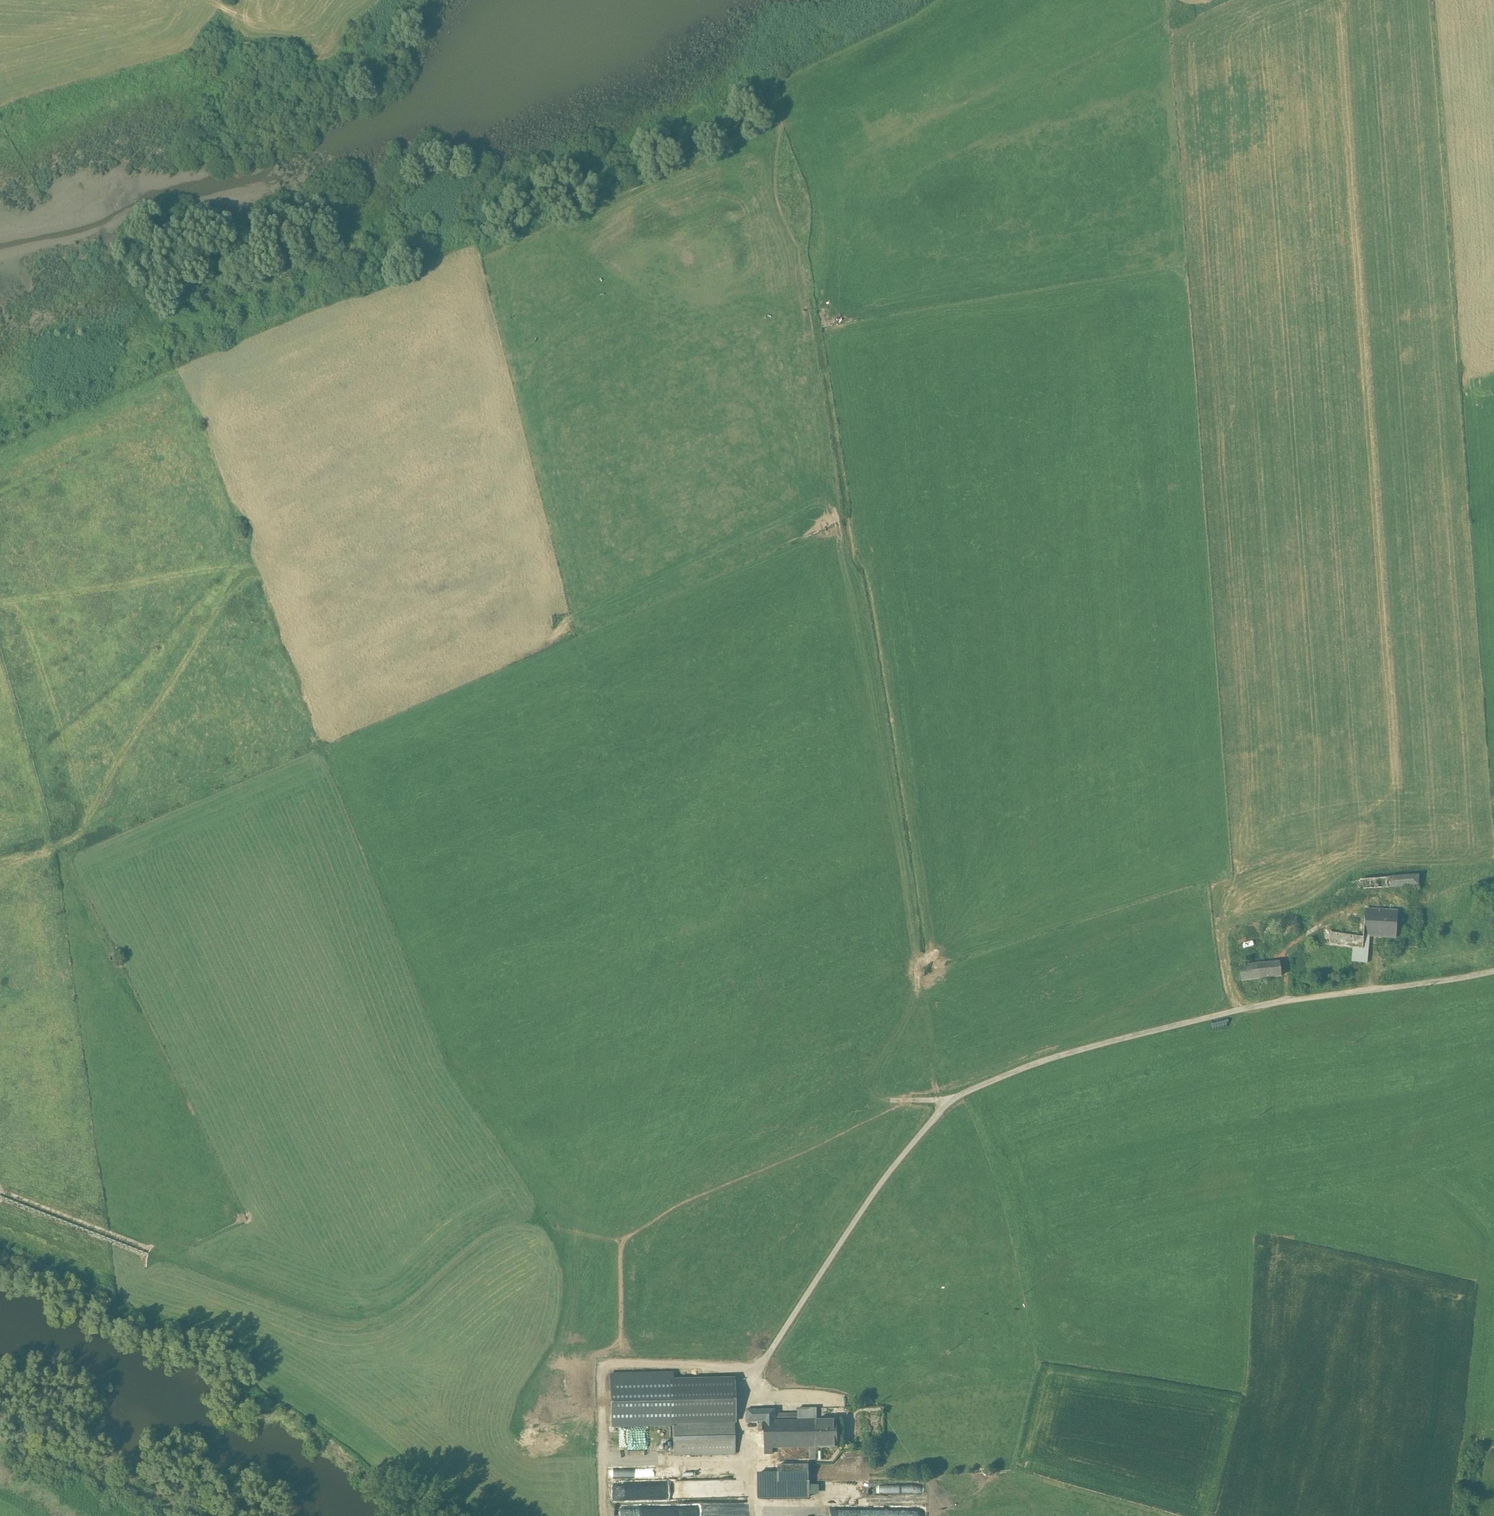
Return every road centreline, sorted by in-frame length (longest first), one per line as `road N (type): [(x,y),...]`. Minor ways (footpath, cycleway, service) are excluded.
road 1 (track): [(1493,971),(1225,1014),(1044,1059),(974,1088),(933,1119),(869,1198),(741,1402),(754,1515)]
road 2 (track): [(761,1368),(602,1367),(605,1515)]

